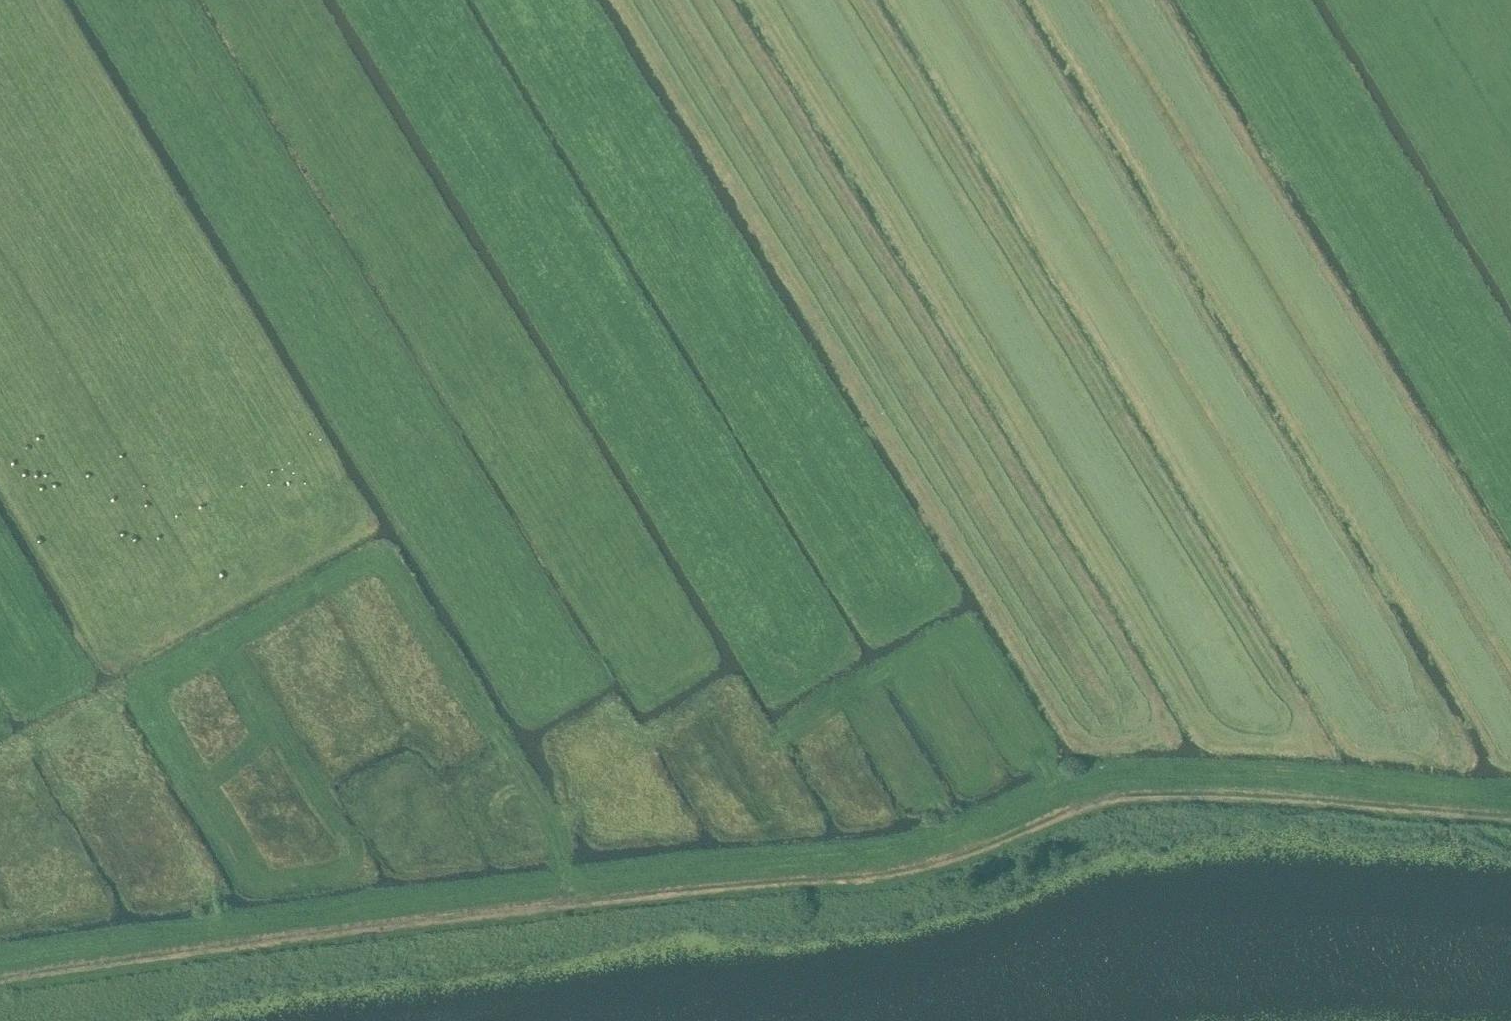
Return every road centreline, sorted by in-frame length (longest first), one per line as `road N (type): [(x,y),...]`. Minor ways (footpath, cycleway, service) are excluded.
road 1 (track): [(1510,802),(1131,779),(967,837),(0,981)]
road 2 (track): [(550,828),(639,740),(722,705),(762,742),(782,736),(962,640),(1056,805)]
road 3 (track): [(574,890),(550,828),(490,723)]

